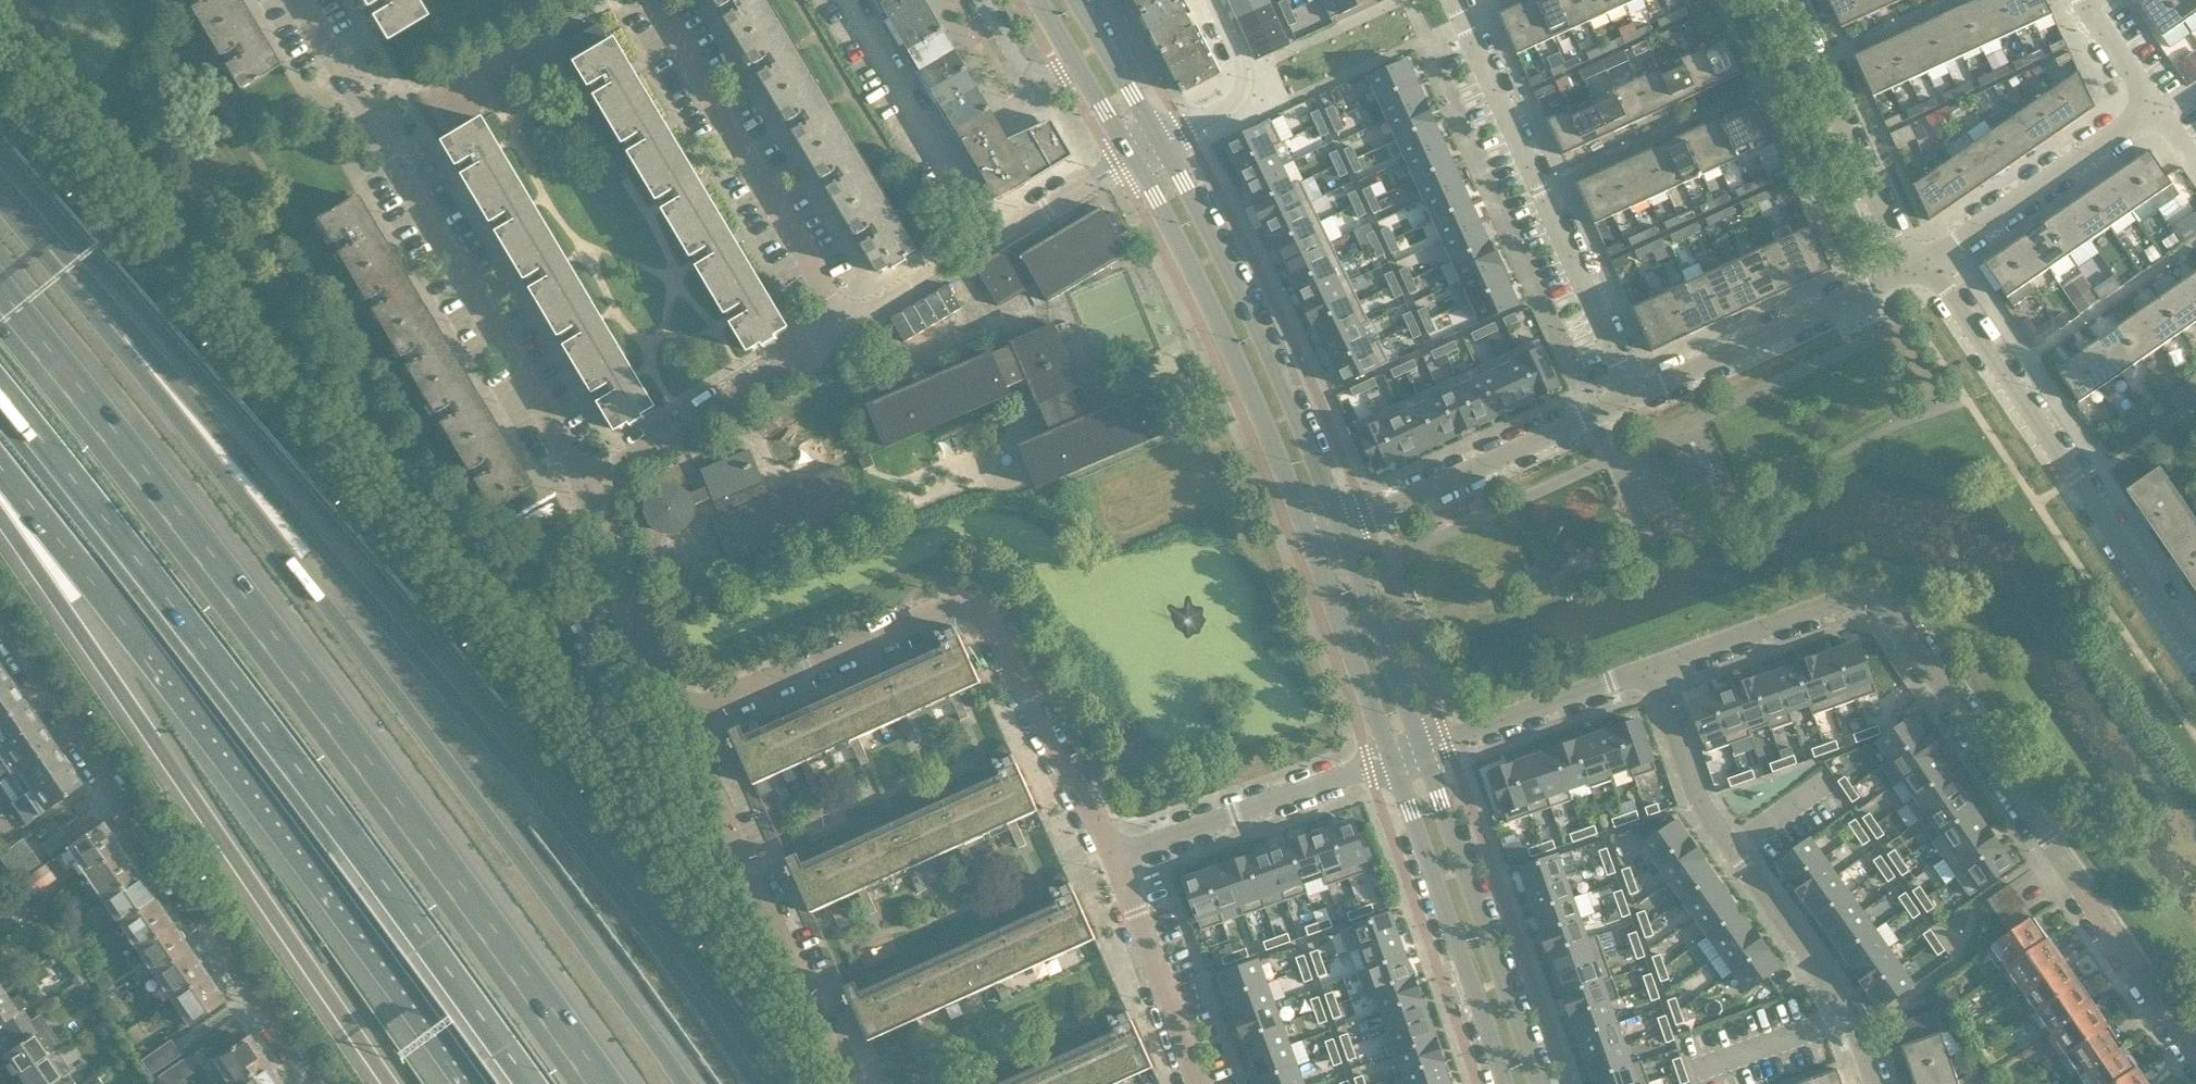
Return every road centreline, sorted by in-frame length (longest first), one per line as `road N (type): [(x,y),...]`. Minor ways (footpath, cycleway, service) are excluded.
road 1 (motorway): [(760,1083),(605,876),(318,543),(42,253)]
road 2 (motorway): [(683,1083),(545,889),(42,253)]
road 3 (motorway): [(594,1083),(265,634),(0,304)]
road 4 (motorway): [(0,391),(175,607),(526,1083)]
road 5 (motorway): [(0,466),(471,1083)]
road 6 (motorway): [(0,499),(63,607),(391,1083)]
road 7 (residential): [(1116,859),(993,623),(967,605),(808,666),(686,726)]
road 8 (residential): [(2195,1055),(1899,620),(1883,603),(1848,598)]
road 9 (residential): [(319,1083),(0,616)]
road 10 (residential): [(583,482),(296,0)]
road 11 (residential): [(2195,657),(1921,268)]
road 12 (residential): [(1876,1083),(1844,1016),(1697,804),(1648,670)]
road 13 (residential): [(1634,396),(1453,0)]
road 14 (tertiary): [(1338,530),(1219,254),(1161,141)]
road 15 (tertiary): [(1133,155),(1194,270),(1315,539)]
road 16 (residential): [(853,1083),(686,726)]
road 17 (residential): [(846,329),(650,0)]
road 18 (tertiary): [(1539,1083),(1417,746)]
road 19 (tertiary): [(1392,754),(1504,1083)]
road 20 (residential): [(1338,530),(1634,396)]
road 21 (residential): [(1634,396),(1921,268)]
road 22 (residential): [(583,482),(846,329)]
road 23 (residential): [(1921,268),(1895,239),(1787,0)]
road 24 (residential): [(1116,859),(1392,754)]
road 25 (residential): [(1921,268),(2154,106)]
road 26 (residential): [(996,237),(849,0)]
road 27 (residential): [(686,726),(583,482)]
road 28 (residential): [(1417,746),(1648,670)]
road 29 (residential): [(1200,1083),(1116,859)]
road 30 (tertiary): [(1417,746),(1338,530)]
road 31 (tertiary): [(1315,539),(1392,754)]
road 32 (residential): [(1648,670),(1848,598)]
road 33 (residential): [(1161,141),(1257,95),(1211,0)]
road 34 (tertiary): [(1040,0),(1133,155)]
road 35 (residential): [(846,329),(996,237)]
road 36 (tertiary): [(1161,141),(1078,0)]
road 37 (residential): [(996,237),(1133,155)]
road 38 (residential): [(2154,106),(2082,0)]

